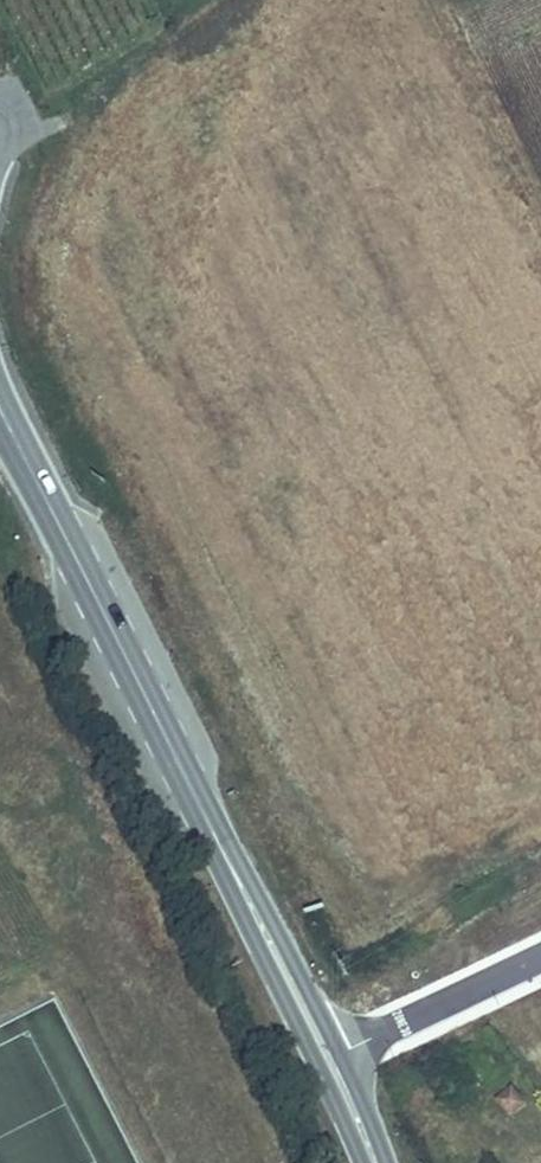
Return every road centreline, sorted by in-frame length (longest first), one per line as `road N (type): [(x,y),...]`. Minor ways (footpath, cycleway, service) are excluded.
road 1 (secondary): [(329,1059),(36,492)]
road 2 (residential): [(329,1059),(540,956)]

